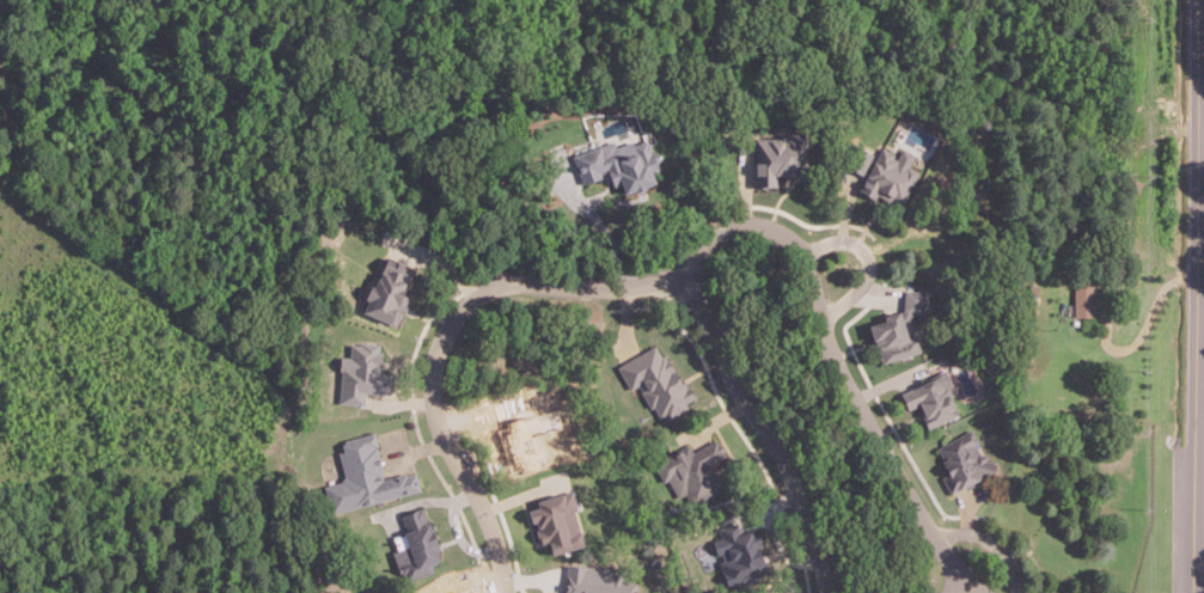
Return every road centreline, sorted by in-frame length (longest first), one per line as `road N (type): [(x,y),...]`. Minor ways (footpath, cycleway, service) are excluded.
road 1 (tertiary): [(1199,0),(1195,592)]
road 2 (residential): [(997,592),(964,571),(931,531),(855,397),(801,247),(775,227)]
road 3 (residential): [(674,279),(704,310),(745,403),(782,457),(828,592)]
road 4 (residential): [(775,227),(727,227),(674,279),(503,282),(456,316)]
road 5 (residential): [(456,316),(433,363),(433,402),(444,440),(485,508),(506,592)]
road 6 (residential): [(823,317),(861,283),(868,253),(842,237),(801,247)]
road 7 (residential): [(1015,592),(1008,556),(991,537),(931,531)]

